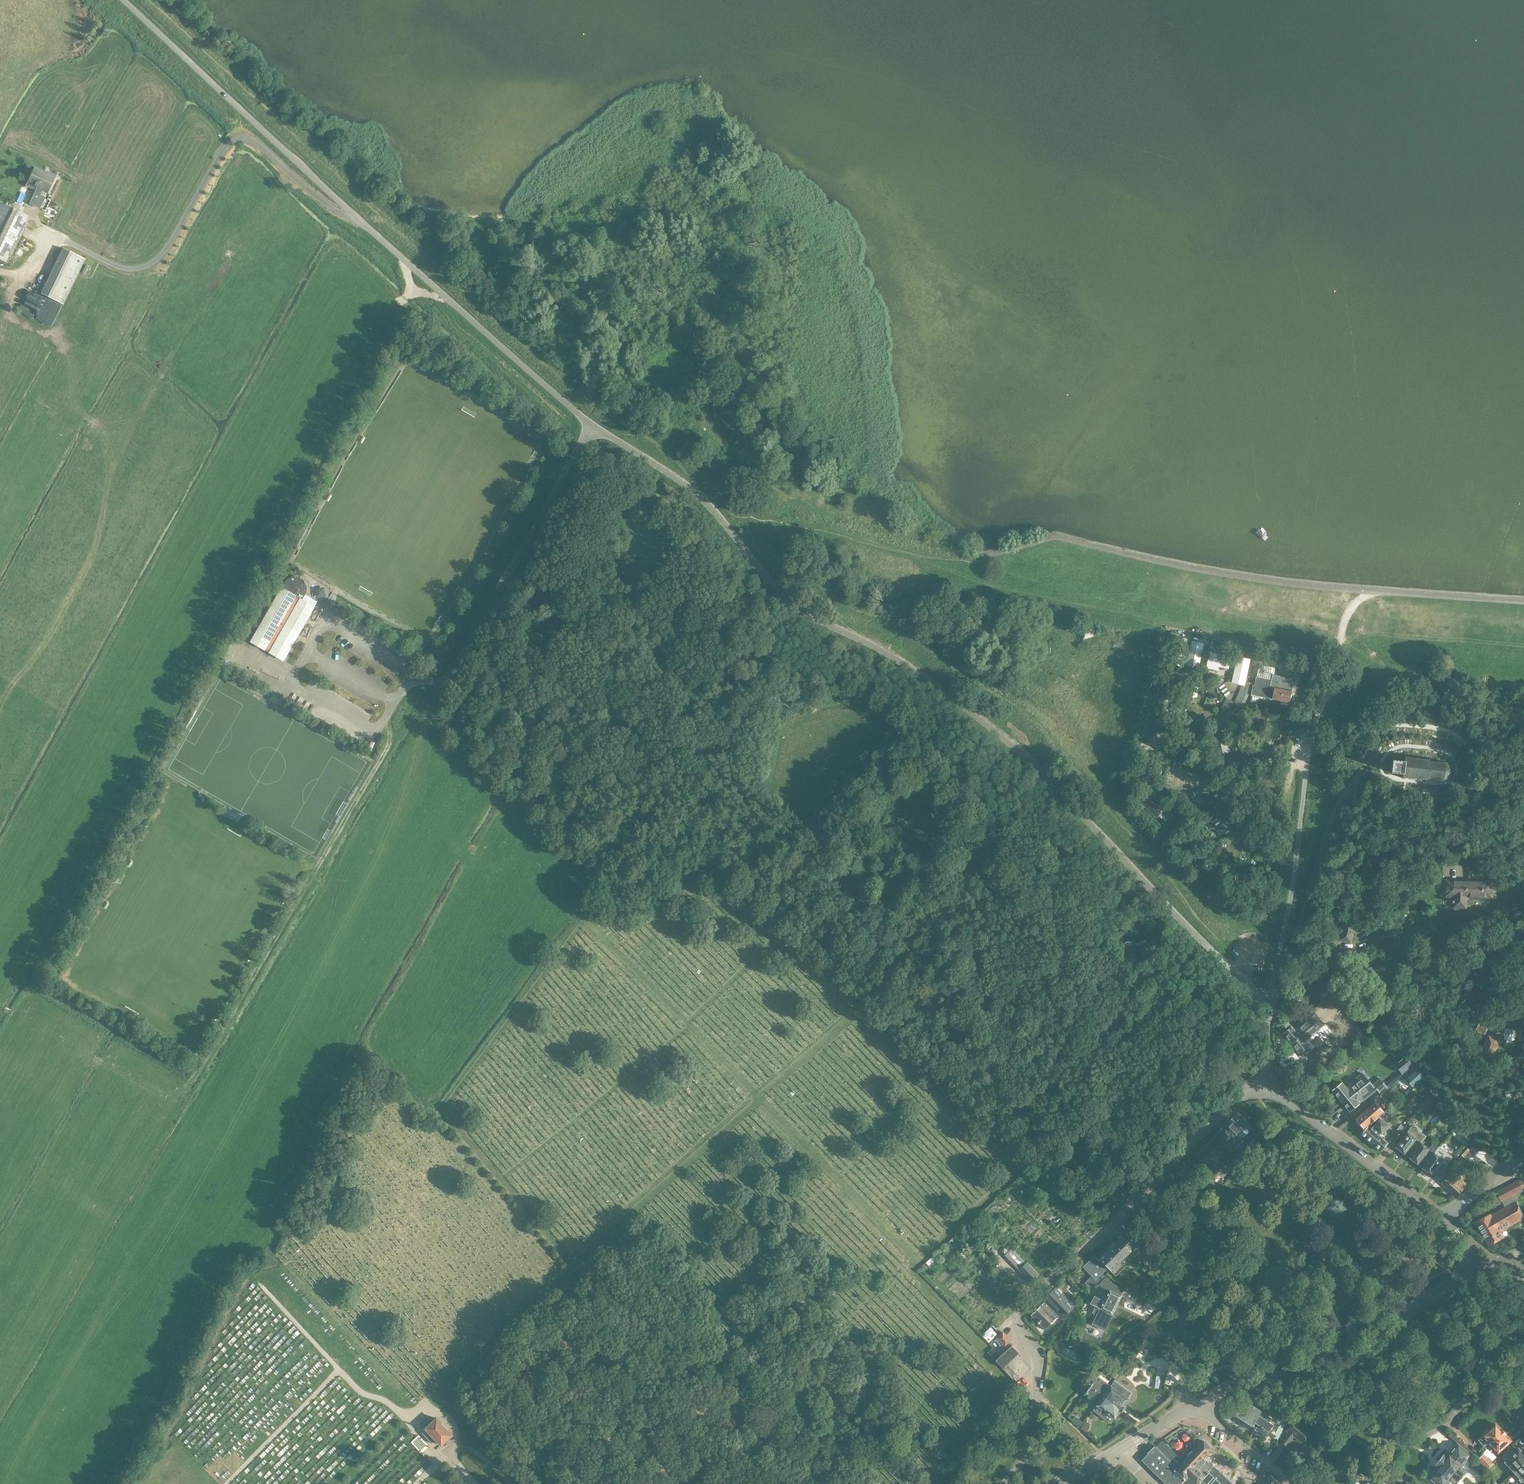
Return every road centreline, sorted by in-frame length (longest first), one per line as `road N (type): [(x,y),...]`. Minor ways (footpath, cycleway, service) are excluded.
road 1 (unclassified): [(1270,1019),(1238,971),(1039,773),(887,650),(786,598),(708,505),(594,427),(480,331),(121,0)]
road 2 (unclassified): [(1005,1483),(1036,1448),(1038,1420),(1038,1375),(1018,1314),(1171,1167)]
road 3 (unclassified): [(1270,1019),(1308,738)]
road 4 (unclassified): [(1438,1291),(1359,1360),(1264,1376),(1192,1405)]
road 5 (residential): [(1277,1472),(1321,1479),(1368,1463),(1423,1437),(1485,1380)]
road 6 (unclassified): [(1444,1216),(1285,1099),(1256,1088)]
road 7 (track): [(1308,738),(1347,617),(1370,591)]

